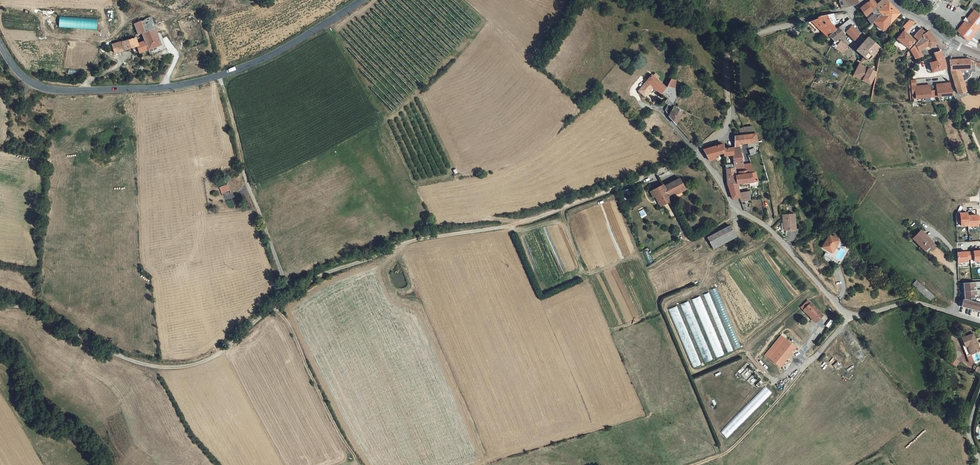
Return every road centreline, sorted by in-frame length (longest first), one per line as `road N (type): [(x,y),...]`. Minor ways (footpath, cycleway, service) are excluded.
road 1 (track): [(699,150),(662,172),(513,227),(426,239),(324,275),(224,351),(189,365),(154,366),(111,353),(28,307),(0,306)]
road 2 (unclassified): [(853,9),(759,32),(734,48),(726,62),(733,106),(727,125),(699,150),(732,206),(782,239),(850,318),(915,302),(979,321)]
road 3 (secondary): [(362,0),(258,61),(165,87),(34,84),(0,43)]

